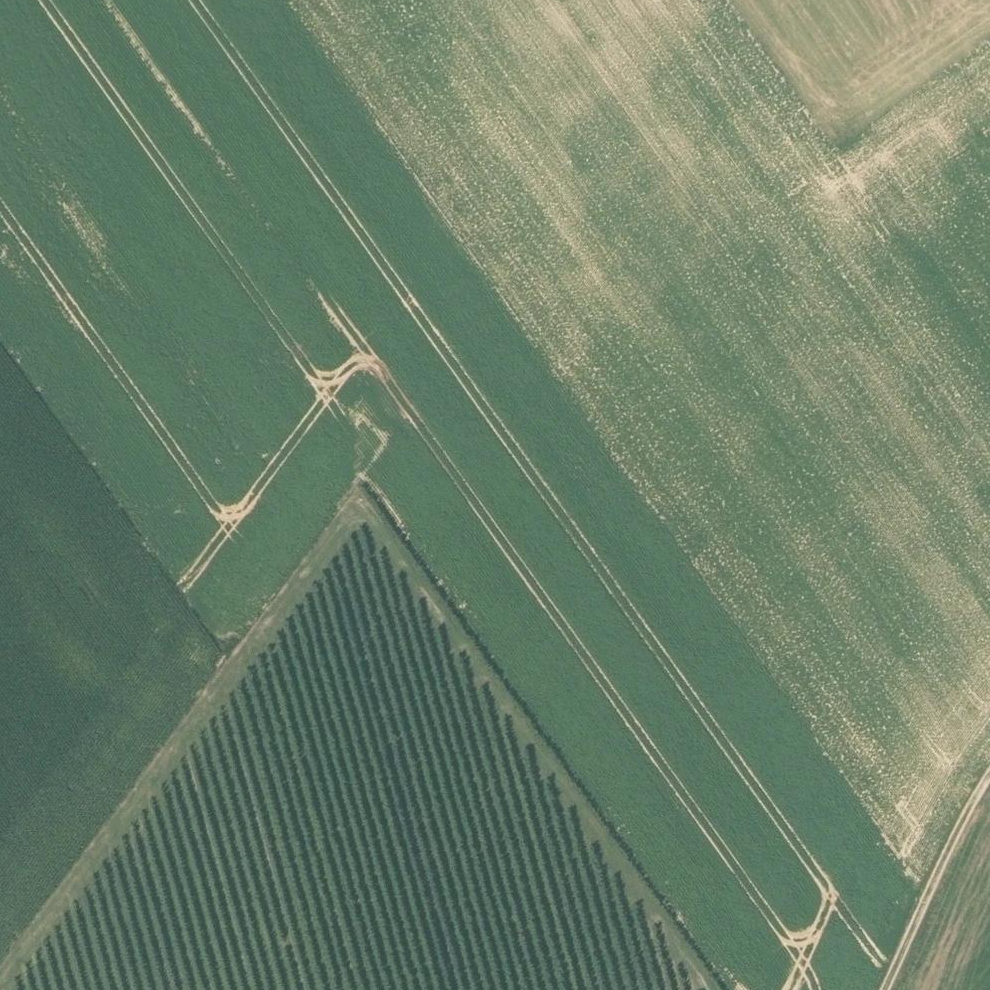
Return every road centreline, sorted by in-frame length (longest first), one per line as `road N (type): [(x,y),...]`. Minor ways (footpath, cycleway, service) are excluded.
road 1 (track): [(883,989),(989,772)]

